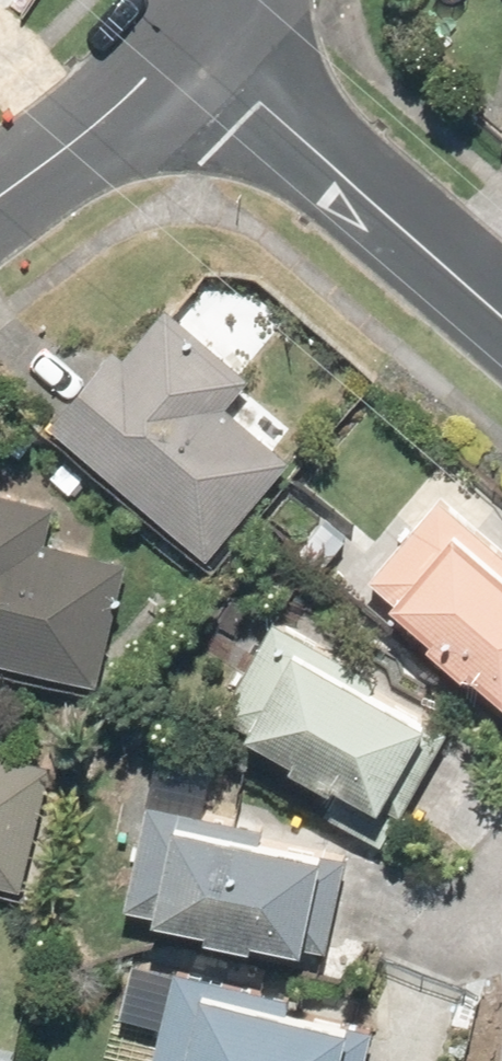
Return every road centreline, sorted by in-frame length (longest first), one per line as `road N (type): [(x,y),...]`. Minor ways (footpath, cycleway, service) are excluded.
road 1 (residential): [(192,46),(501,304)]
road 2 (residential): [(0,199),(192,46)]

